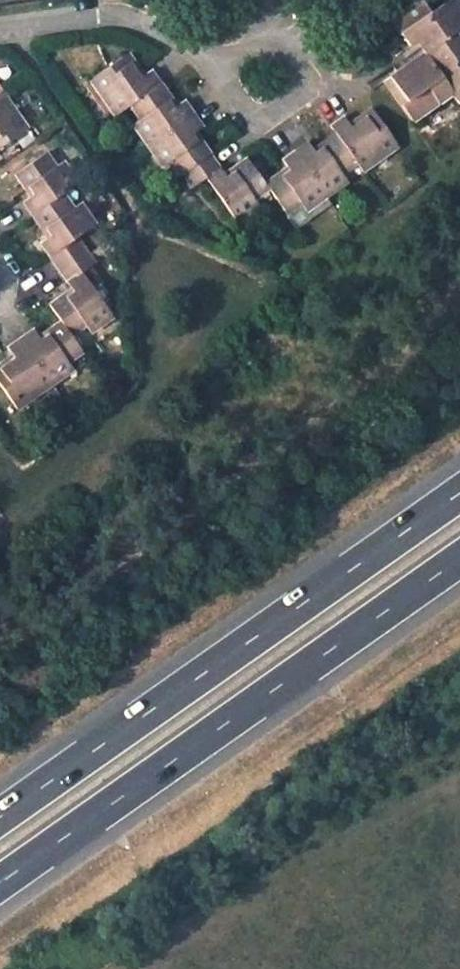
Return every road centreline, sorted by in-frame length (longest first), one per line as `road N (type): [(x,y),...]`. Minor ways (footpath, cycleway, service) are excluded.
road 1 (motorway): [(0,882),(459,558)]
road 2 (motorway): [(459,494),(0,817)]
road 3 (residential): [(218,59),(97,15),(0,31)]

